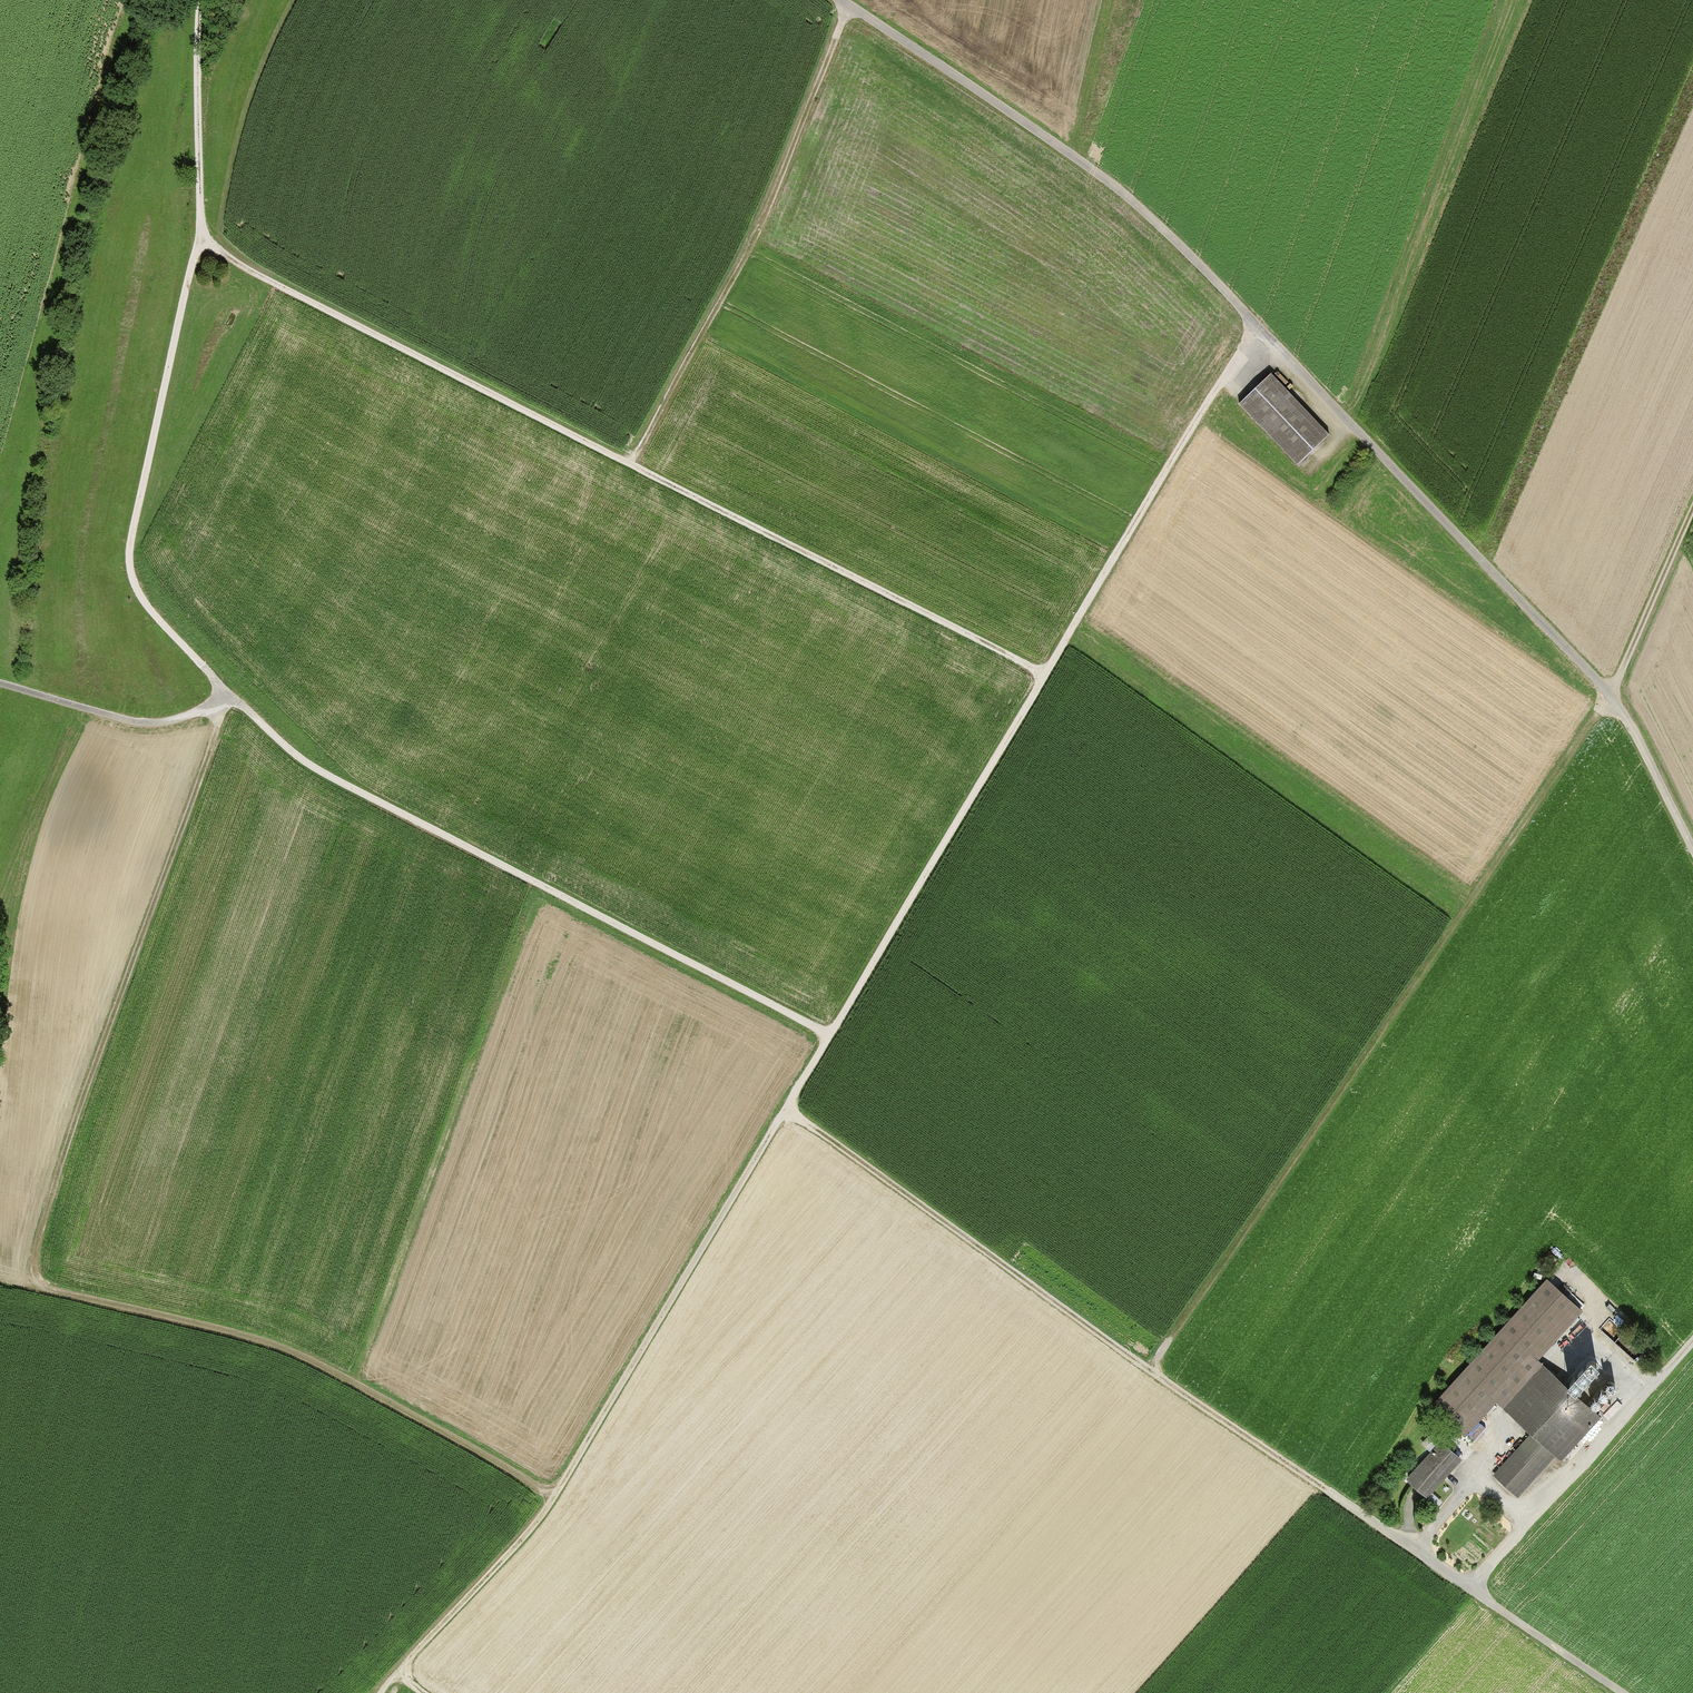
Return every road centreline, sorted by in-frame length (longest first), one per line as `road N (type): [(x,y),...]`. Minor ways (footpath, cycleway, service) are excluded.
road 1 (track): [(379,1692),(539,1517),(1261,329)]
road 2 (unclassified): [(1692,860),(1611,694),(1261,329),(998,102),(838,0)]
road 3 (track): [(790,1107),(1630,1692)]
road 4 (track): [(1050,677),(197,243)]
road 5 (track): [(203,0),(197,243),(129,547),(131,589),(227,697)]
road 6 (track): [(227,697),(301,762),(833,1035)]
road 7 (track): [(33,1268),(80,1101),(227,697)]
road 8 (track): [(1692,1341),(1472,1585)]
road 9 (track): [(1611,694),(1692,510)]

